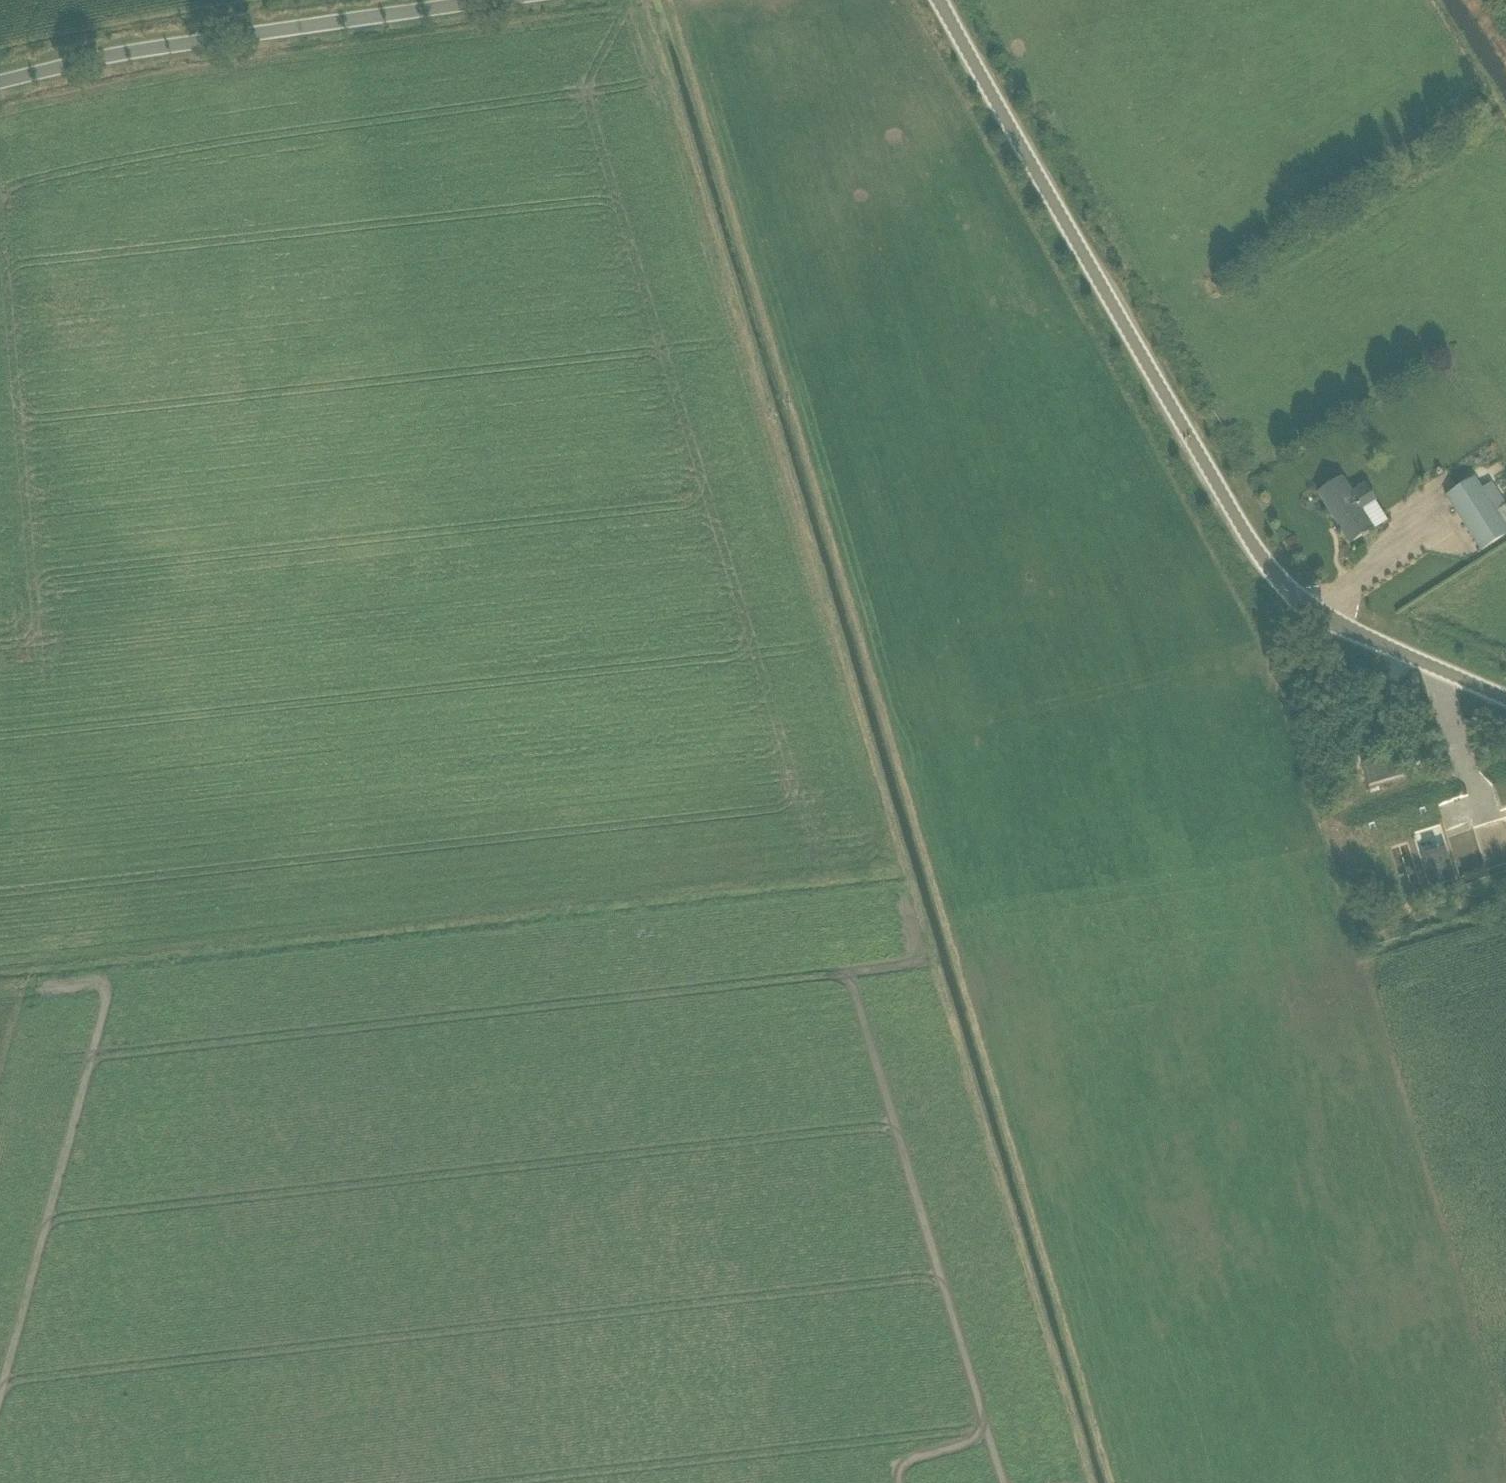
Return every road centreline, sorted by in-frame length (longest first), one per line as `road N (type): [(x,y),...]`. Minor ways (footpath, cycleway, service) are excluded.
road 1 (unclassified): [(1505,712),(1305,625),(1255,577),(939,0)]
road 2 (unclassified): [(0,82),(135,53),(504,0)]

